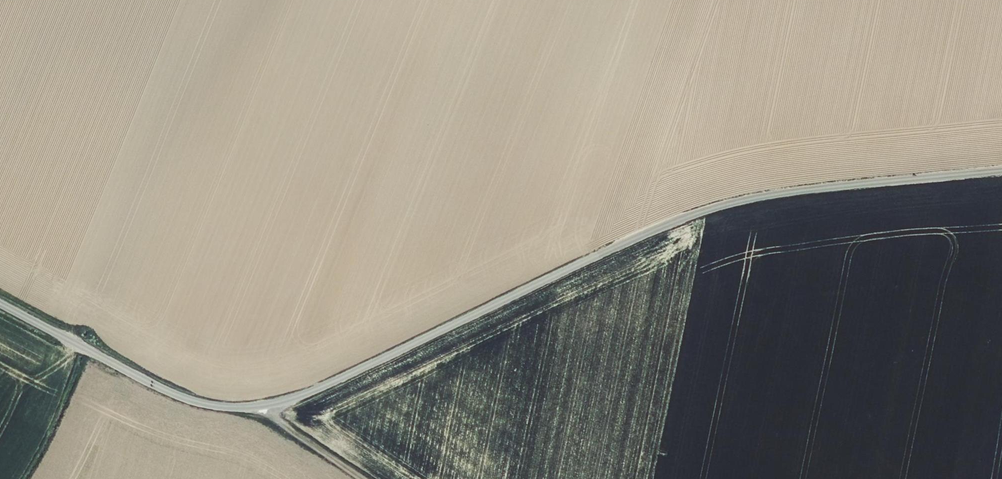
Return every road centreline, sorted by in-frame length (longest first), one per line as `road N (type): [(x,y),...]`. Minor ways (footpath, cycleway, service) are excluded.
road 1 (tertiary): [(1001,170),(779,192),(710,209),(325,386),(256,406)]
road 2 (tertiary): [(0,304),(179,397),(256,406)]
road 3 (track): [(256,406),(364,478)]

